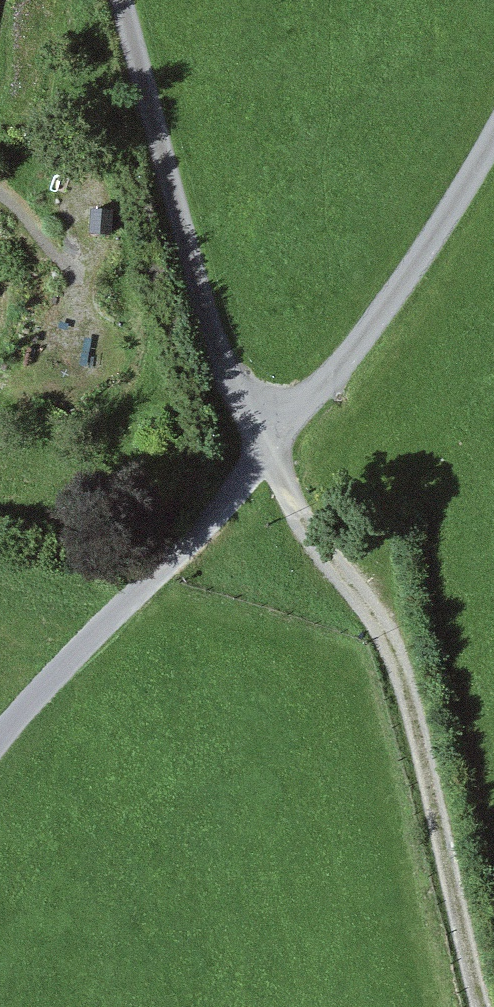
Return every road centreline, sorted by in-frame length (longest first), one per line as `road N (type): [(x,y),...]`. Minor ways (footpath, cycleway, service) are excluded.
road 1 (track): [(121,0),(223,363),(280,451),(323,539),(390,637),(426,715),(491,1006)]
road 2 (unclassified): [(0,738),(280,451),(419,273),(493,144)]

